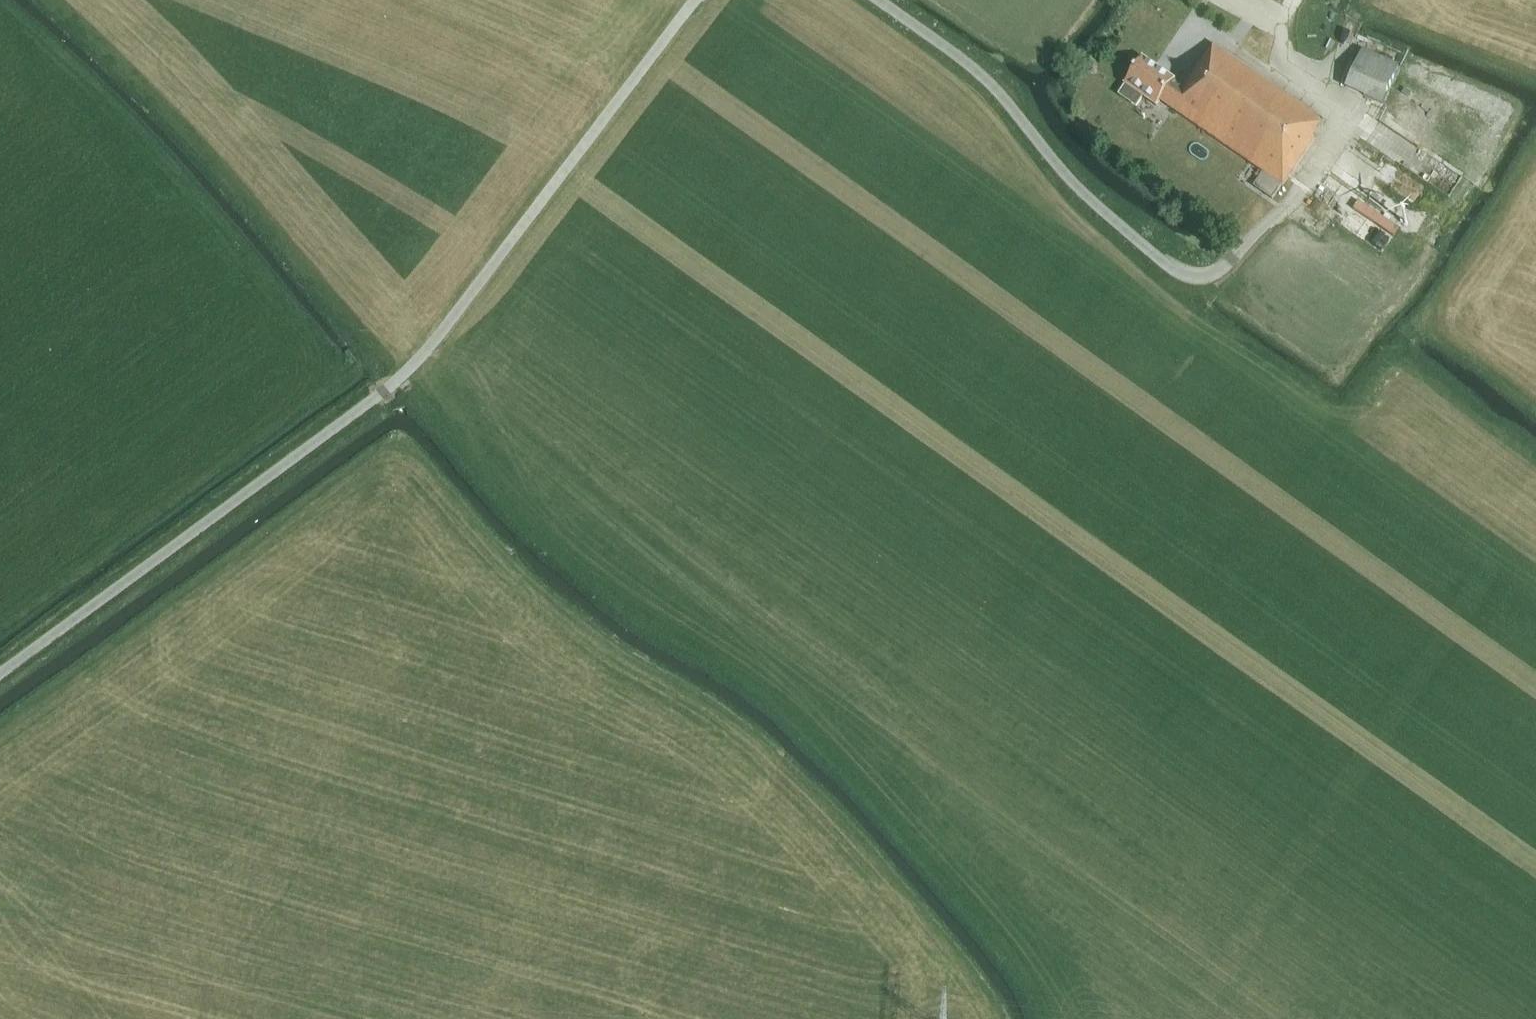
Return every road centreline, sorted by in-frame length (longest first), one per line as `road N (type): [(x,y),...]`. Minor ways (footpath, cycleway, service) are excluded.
road 1 (track): [(1348,117),(1278,69),(1282,21),(1295,0)]

